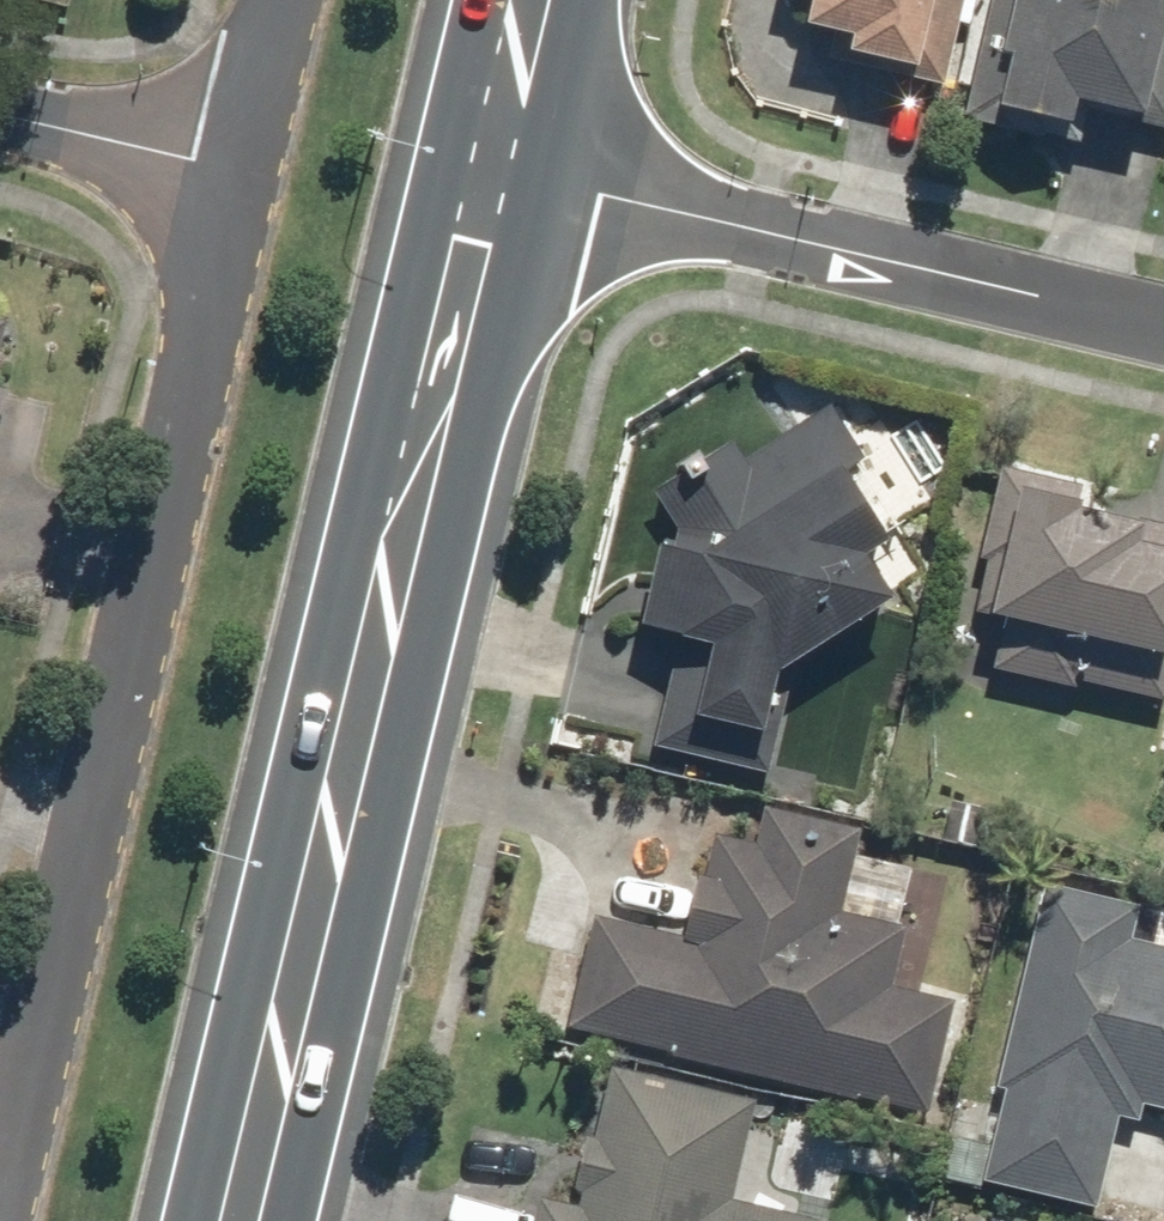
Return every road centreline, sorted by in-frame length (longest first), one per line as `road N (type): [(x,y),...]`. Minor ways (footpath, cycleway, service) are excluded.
road 1 (secondary): [(506,171),(424,553),(257,1220)]
road 2 (residential): [(0,1171),(236,165)]
road 3 (residential): [(506,171),(1163,325)]
road 4 (residential): [(0,113),(236,165)]
road 5 (secondary): [(543,0),(506,171)]
road 6 (residential): [(236,165),(276,0)]

